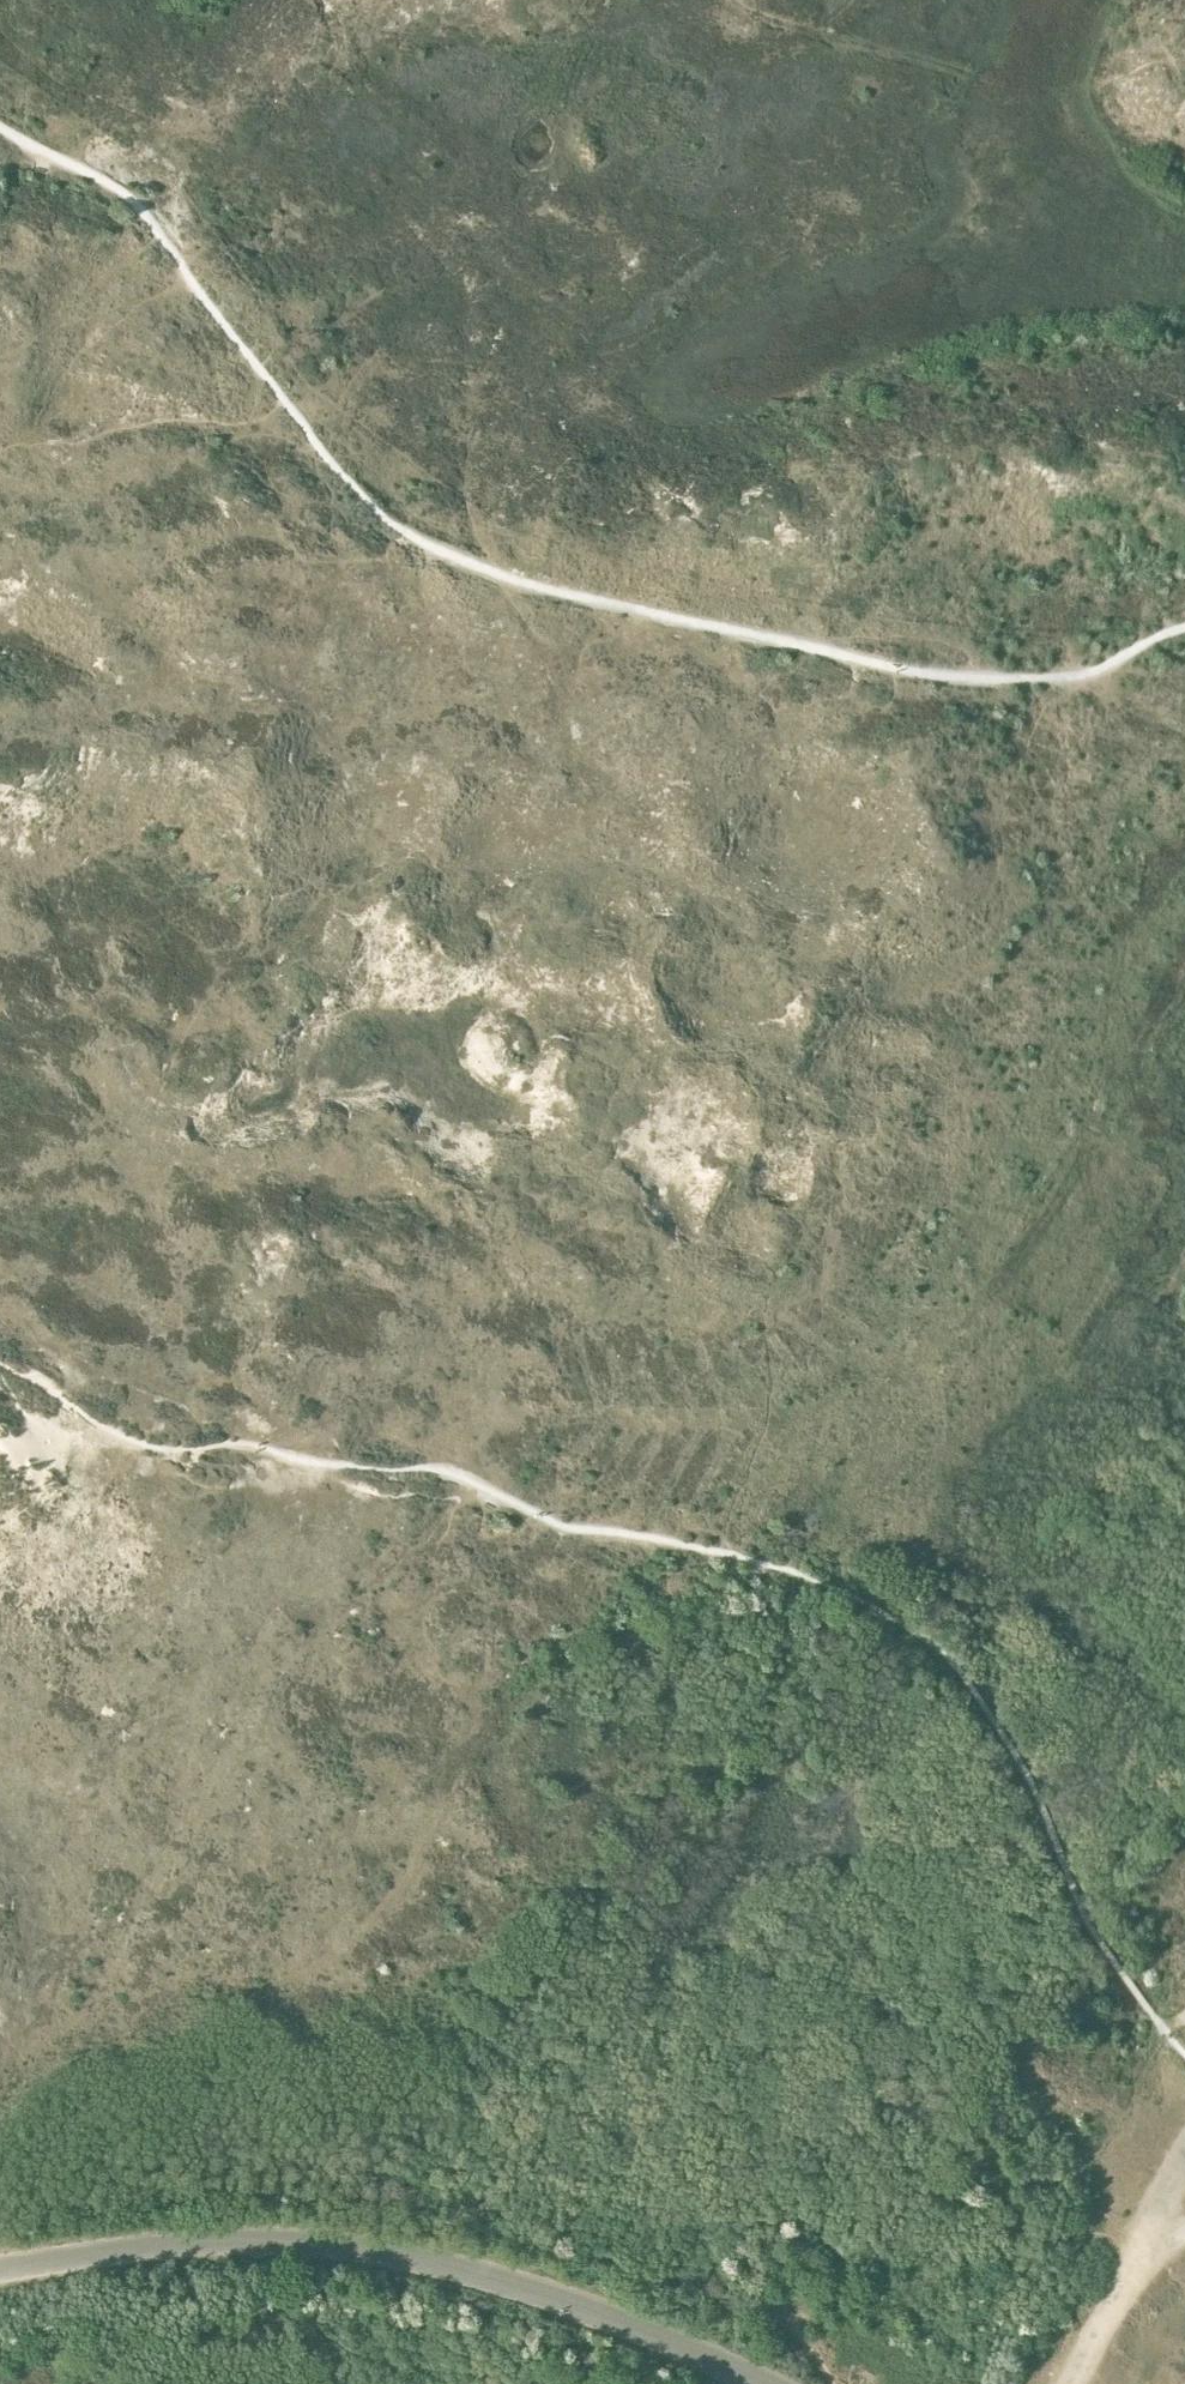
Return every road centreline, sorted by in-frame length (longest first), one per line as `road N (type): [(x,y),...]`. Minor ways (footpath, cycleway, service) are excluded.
road 1 (unclassified): [(765,2383),(679,2344),(490,2278),(369,2249),(214,2240),(0,2268)]
road 2 (track): [(938,67),(732,0)]

